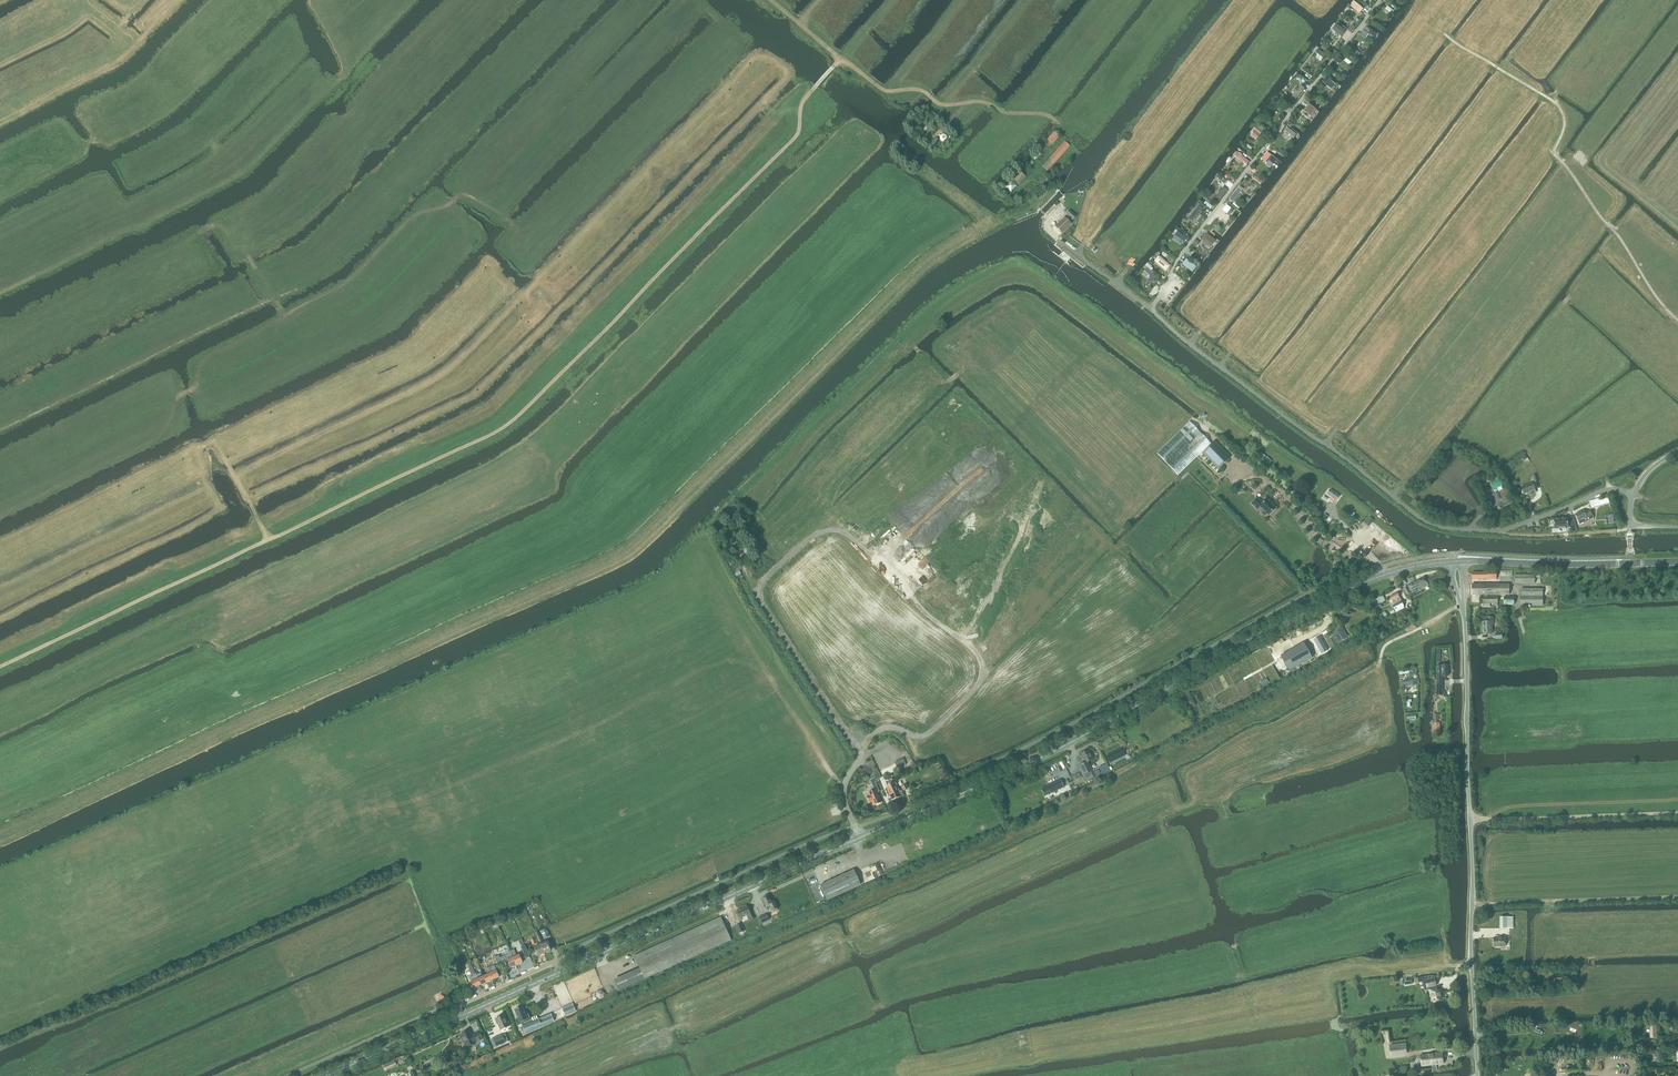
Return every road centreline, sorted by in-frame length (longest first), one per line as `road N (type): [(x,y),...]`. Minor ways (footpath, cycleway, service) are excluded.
road 1 (track): [(269,540),(517,418),(795,140),(802,103),(842,59),(888,92),(915,89),(946,106),(979,101),(1003,112),(1048,115),(1059,124)]
road 2 (track): [(791,1027),(887,1003),(889,967),(1165,837),(1164,815),(1194,804),(1192,770),(1379,664),(1385,646),(1463,605)]
road 3 (track): [(855,827),(844,786),(868,737),(888,728),(926,736),(978,684),(981,660),(924,610),(896,572),(852,537),(829,531),(807,541),(759,591),(811,683)]
road 4 (unclassified): [(1632,495),(1607,491),(1506,529),(1455,530),(1422,520),(1151,309)]
road 5 (tertiary): [(1478,1075),(1467,662),(1456,561)]
road 6 (secondary): [(859,838),(1070,743),(1310,610)]
road 7 (track): [(1677,320),(1553,153),(1564,123),(1558,105),(1444,33)]
road 8 (secondary): [(566,968),(859,838)]
road 9 (track): [(0,668),(269,540)]
road 10 (track): [(1471,820),(1677,813)]
road 11 (secondary): [(1456,561),(1631,563)]
road 12 (secondary): [(1456,561),(1375,578),(1310,610)]
road 13 (secondary): [(325,1075),(462,1015)]

